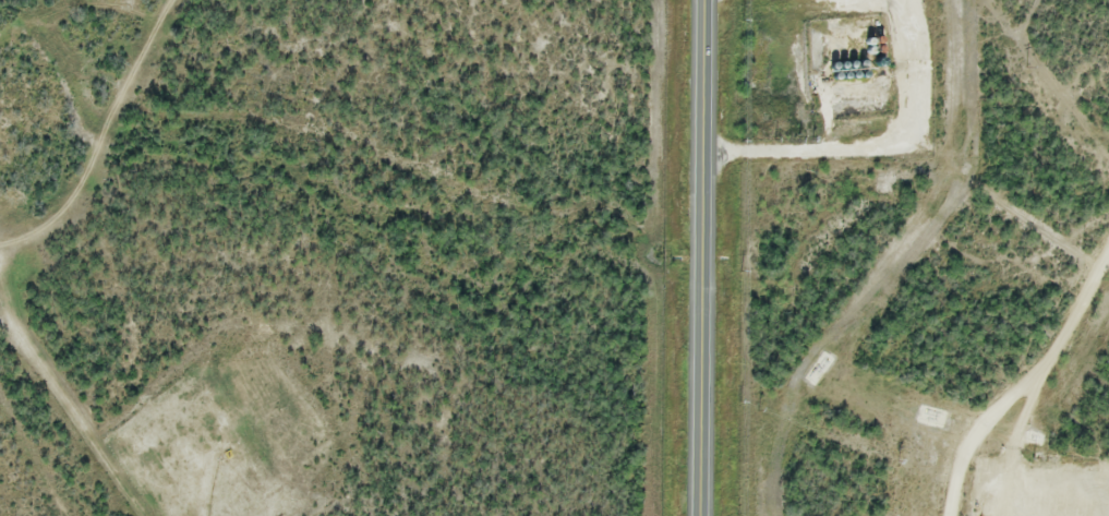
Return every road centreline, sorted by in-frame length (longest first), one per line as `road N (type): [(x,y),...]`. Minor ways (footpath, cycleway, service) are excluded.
road 1 (primary): [(699,515),(702,0)]

